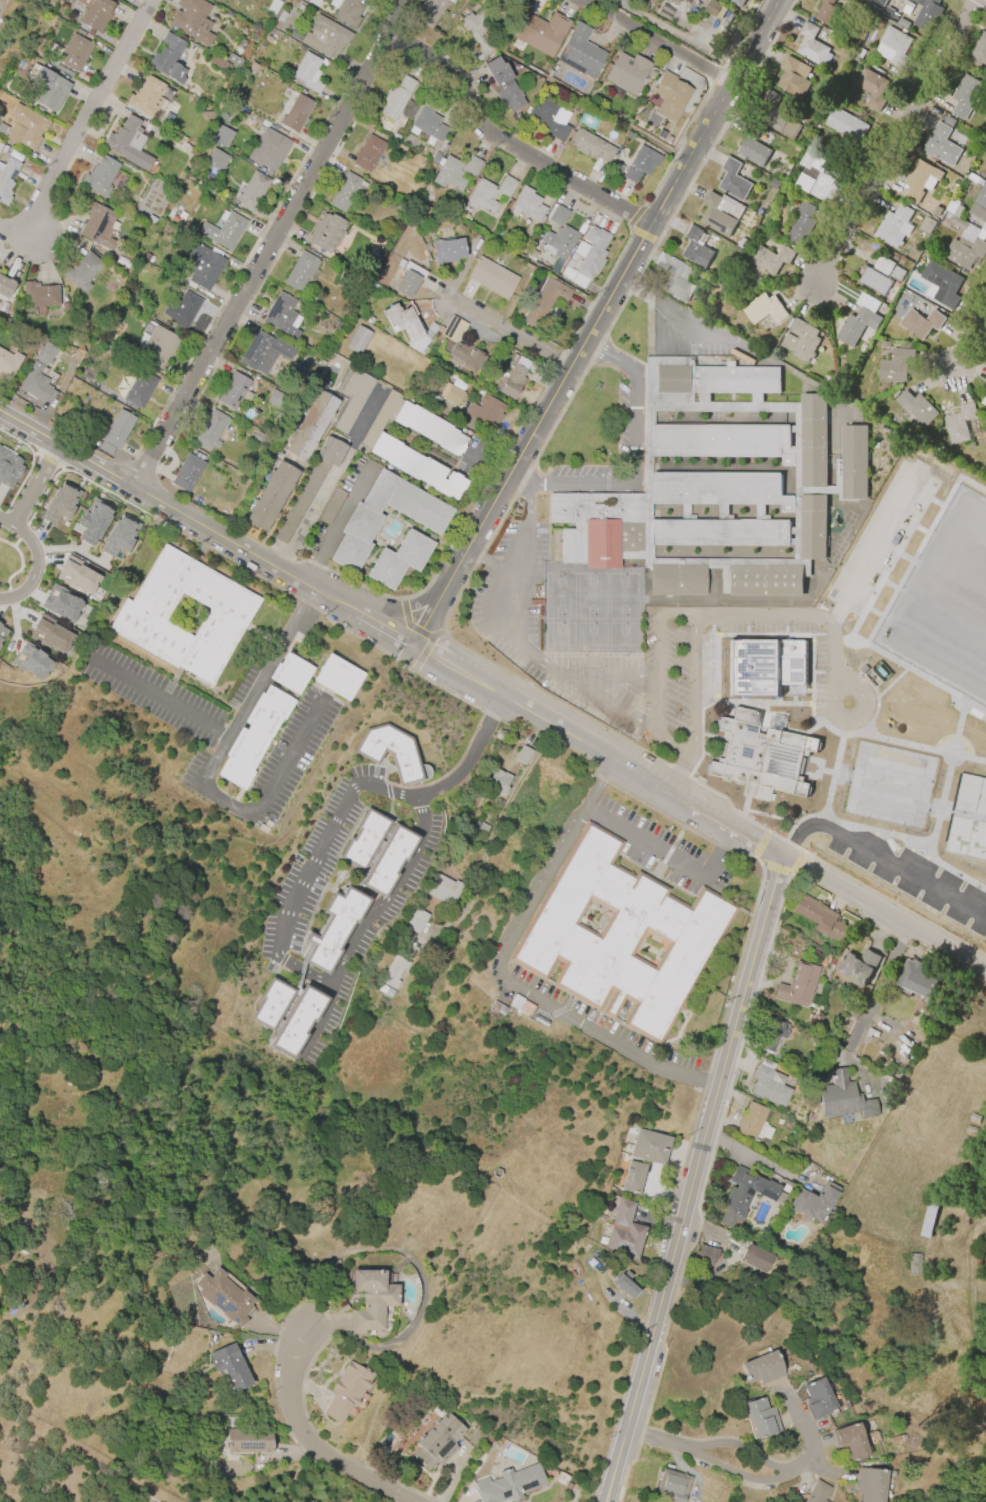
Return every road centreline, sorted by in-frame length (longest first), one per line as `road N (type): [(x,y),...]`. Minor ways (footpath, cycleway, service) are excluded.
road 1 (tertiary): [(777,854),(414,639),(0,412)]
road 2 (tertiary): [(782,0),(414,639)]
road 3 (tertiary): [(777,854),(608,1501)]
road 4 (residential): [(134,486),(403,0)]
road 5 (residential): [(653,226),(481,132),(455,75),(385,35)]
road 6 (residential): [(815,284),(978,0)]
road 7 (residential): [(0,230),(16,240),(152,0)]
road 8 (residential): [(420,1501),(303,1439),(289,1410),(288,1375),(307,1331)]
road 9 (residential): [(985,970),(777,854)]
road 10 (residential): [(732,86),(579,0)]
road 11 (residential): [(568,367),(444,294)]
road 12 (residential): [(742,70),(619,2)]

